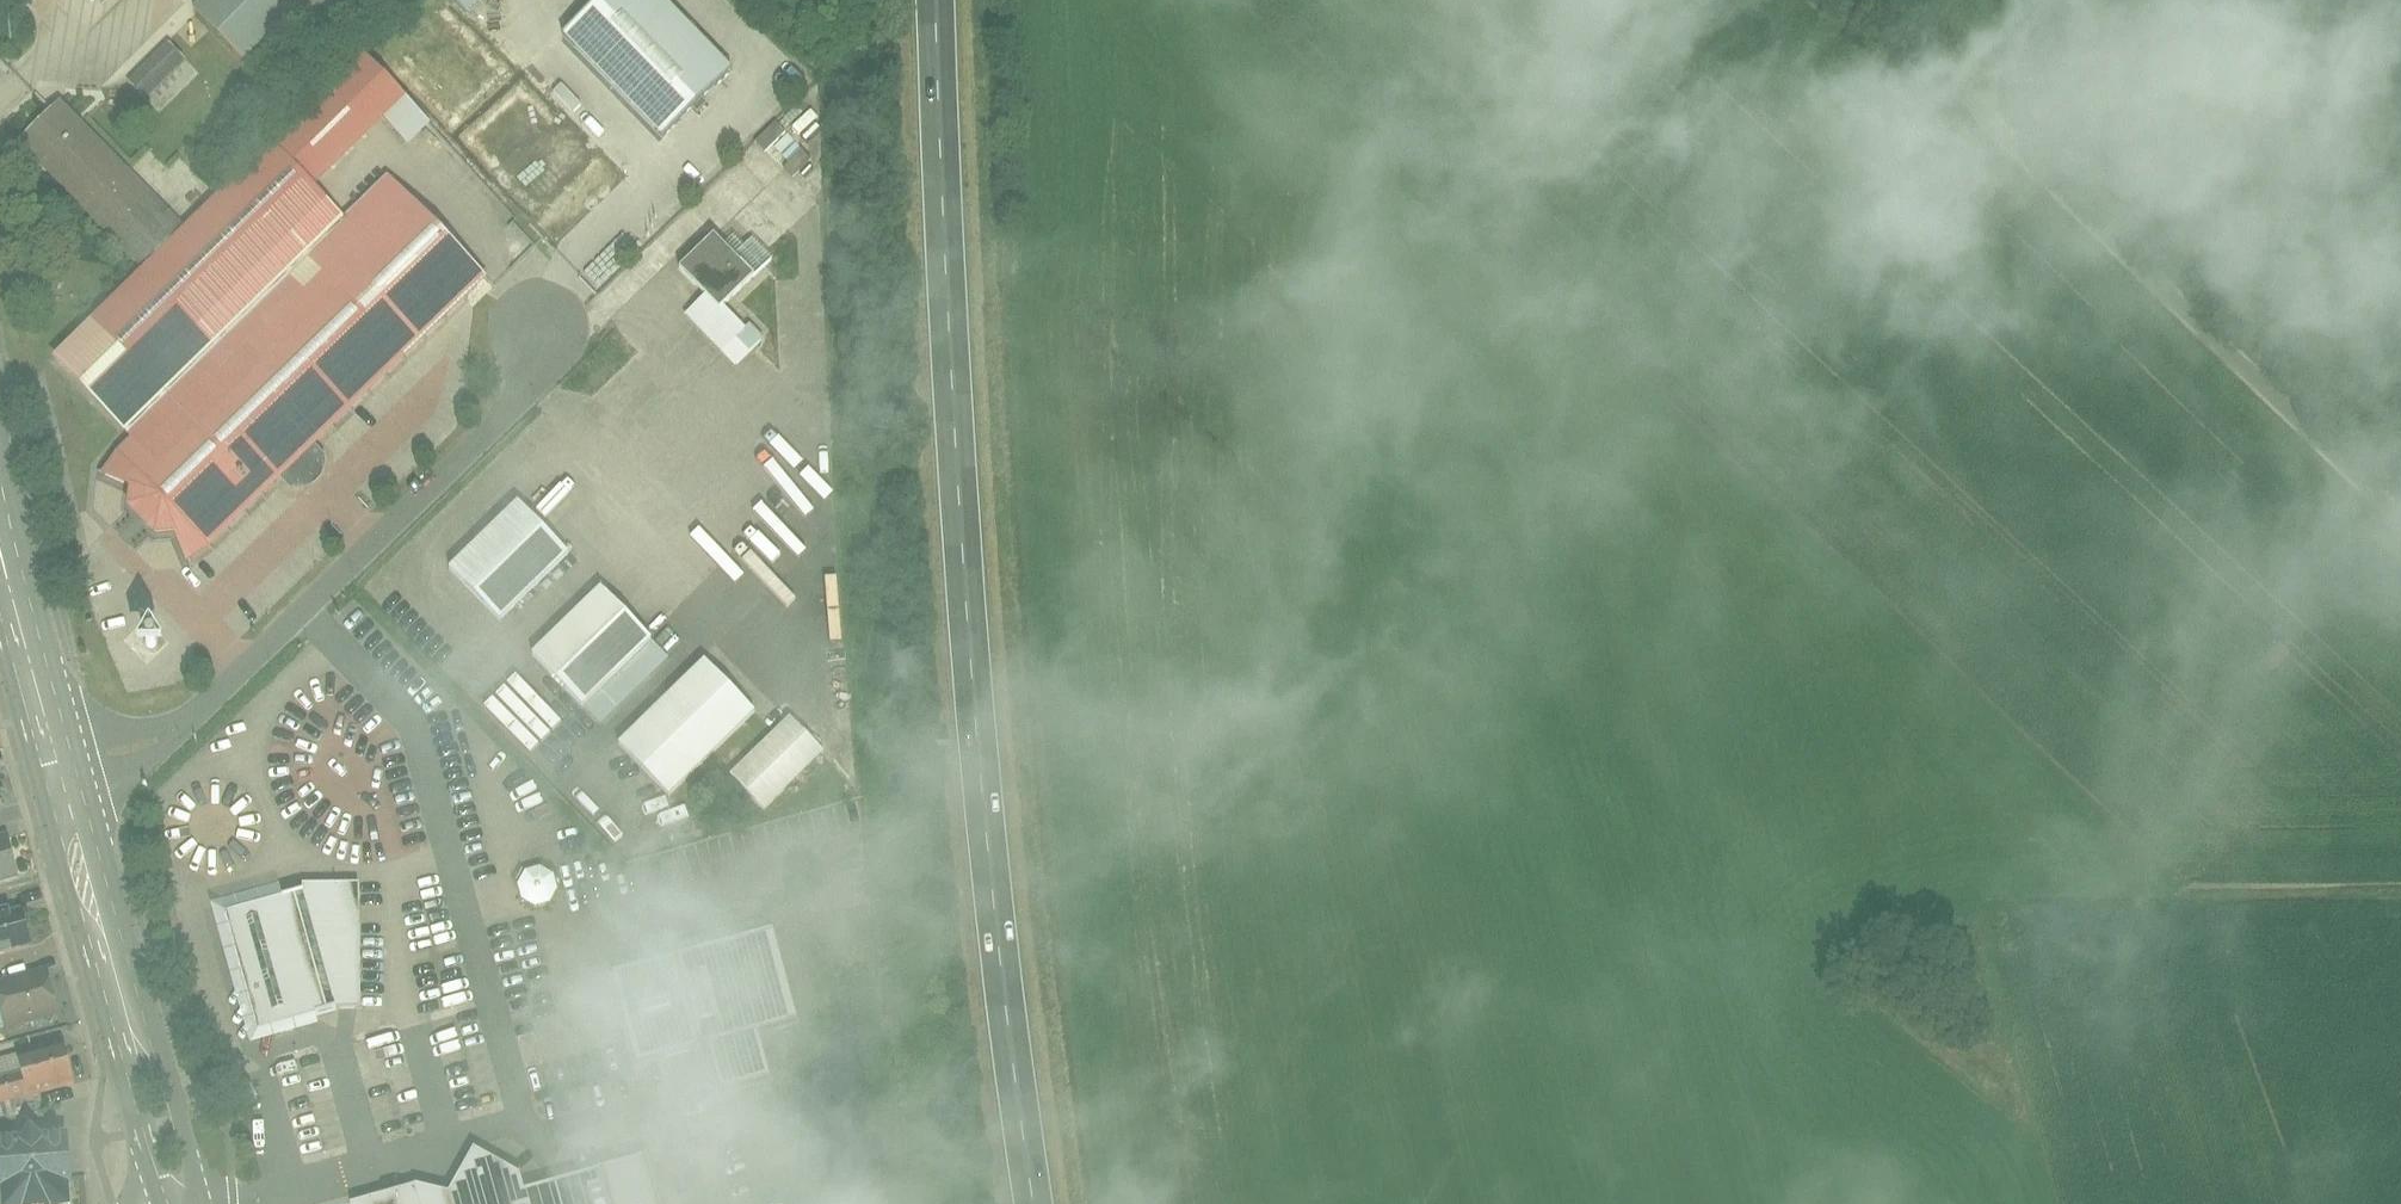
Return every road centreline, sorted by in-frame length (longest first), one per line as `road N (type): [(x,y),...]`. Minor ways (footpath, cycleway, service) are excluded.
road 1 (primary): [(1035,1203),(978,745),(951,378),(937,0)]
road 2 (residential): [(2400,509),(1870,0)]
road 3 (residential): [(534,333),(528,389),(187,722),(63,763)]
road 4 (tertiary): [(63,763),(185,1203)]
road 5 (tertiary): [(0,521),(63,763)]

